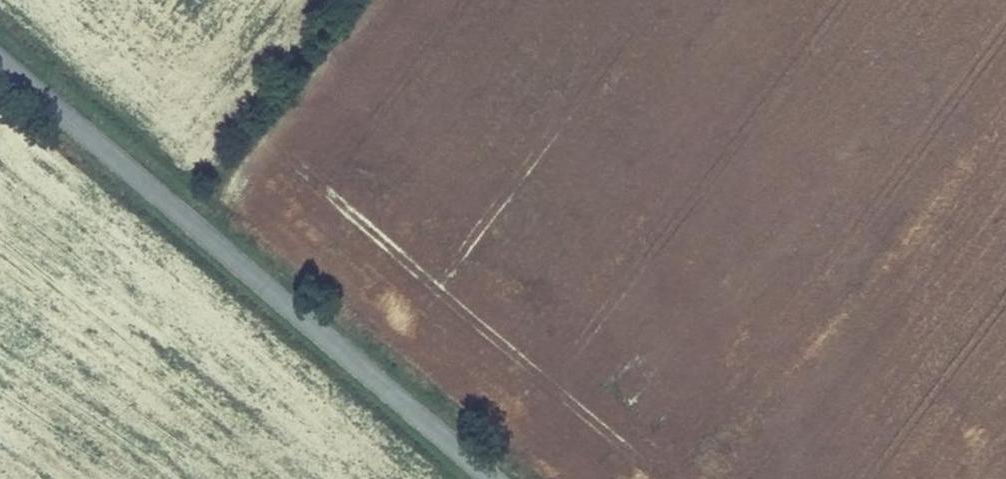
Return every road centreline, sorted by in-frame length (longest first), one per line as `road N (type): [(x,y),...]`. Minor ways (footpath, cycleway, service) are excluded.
road 1 (tertiary): [(0,60),(502,478)]

